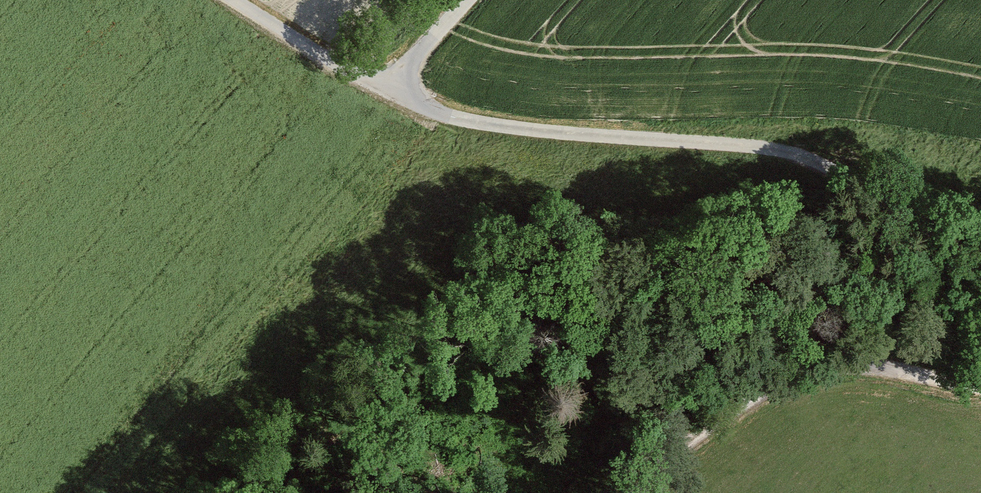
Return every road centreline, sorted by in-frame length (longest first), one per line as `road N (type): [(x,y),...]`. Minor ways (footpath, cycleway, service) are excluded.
road 1 (track): [(388,88),(455,118),(797,154),(980,263)]
road 2 (track): [(980,384),(878,367),(815,366),(740,403),(666,461),(639,492)]
road 3 (track): [(470,0),(388,88),(246,0)]

